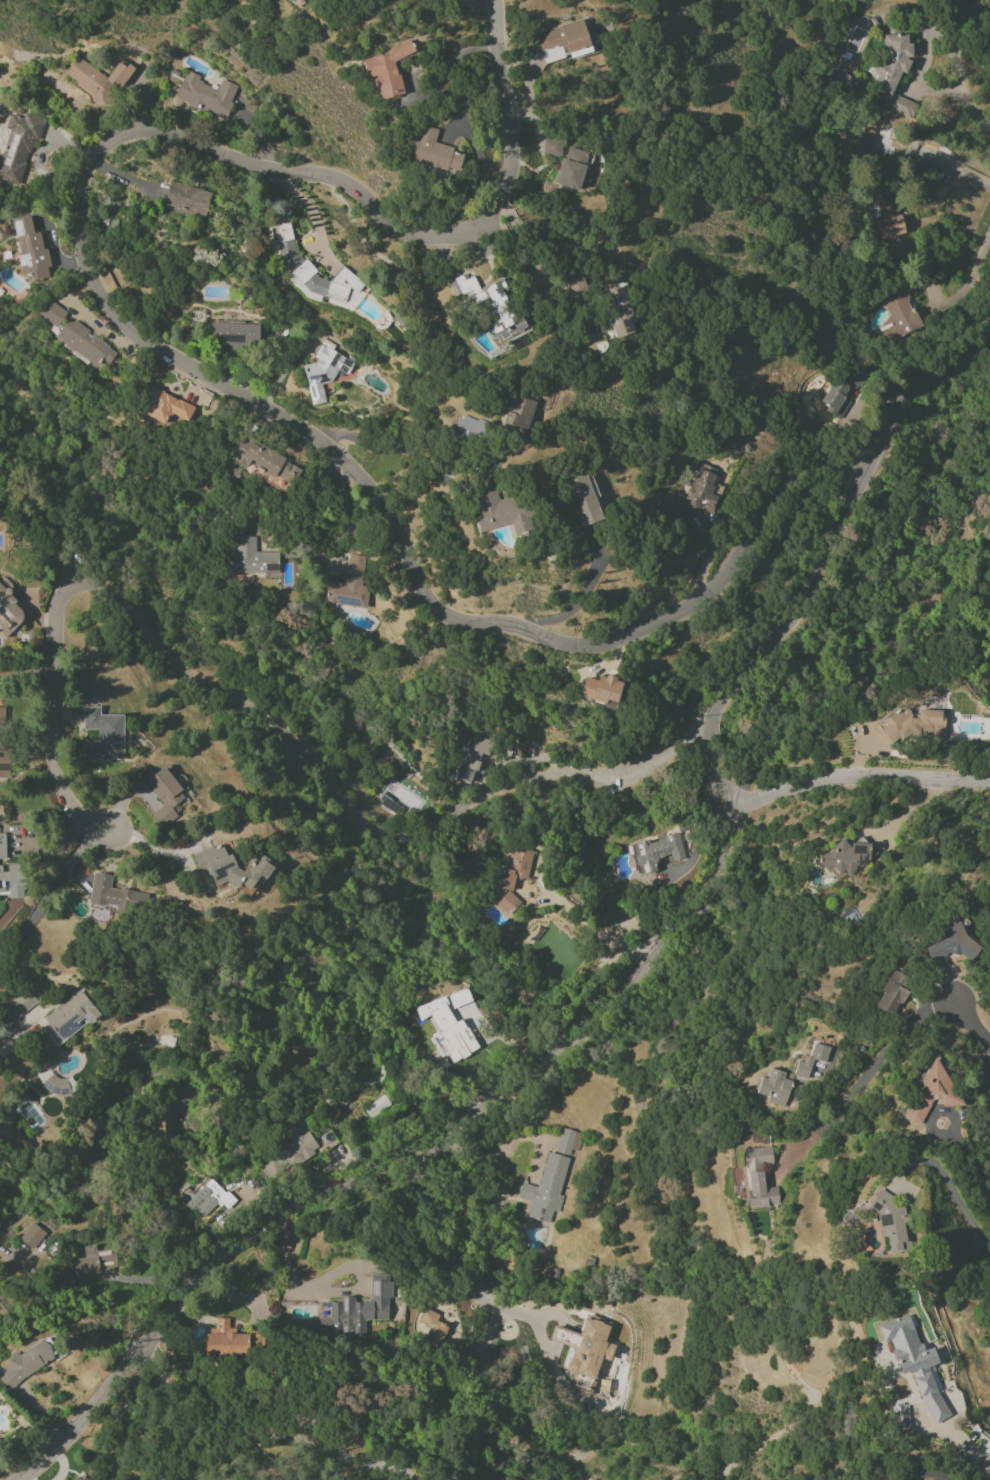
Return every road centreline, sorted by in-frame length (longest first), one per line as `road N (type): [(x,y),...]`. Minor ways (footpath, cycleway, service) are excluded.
road 1 (residential): [(492,0),(507,157),(480,218),(440,234),(415,231),(324,180),(136,137),(100,158),(81,195),(82,255),(100,298),(140,338),(336,458),(370,489),(440,607),(562,643),(620,639),(711,591),(810,459)]
road 2 (tertiary): [(719,786),(722,857),(713,881),(610,1007),(424,1155),(308,1194),(266,1219),(199,1283),(86,1415),(14,1479)]
road 3 (residential): [(715,729),(644,766),(524,780),(410,832),(386,834),(305,751),(167,660),(80,575)]
road 4 (tertiary): [(989,345),(937,366),(898,409),(811,582),(721,706),(712,744)]
road 5 (residential): [(80,575),(58,627),(60,769),(74,816),(111,835)]
road 6 (residential): [(989,787),(845,779),(786,787),(723,815)]
road 7 (residential): [(80,575),(62,543),(0,481)]
road 8 (residential): [(114,1479),(131,1359)]

